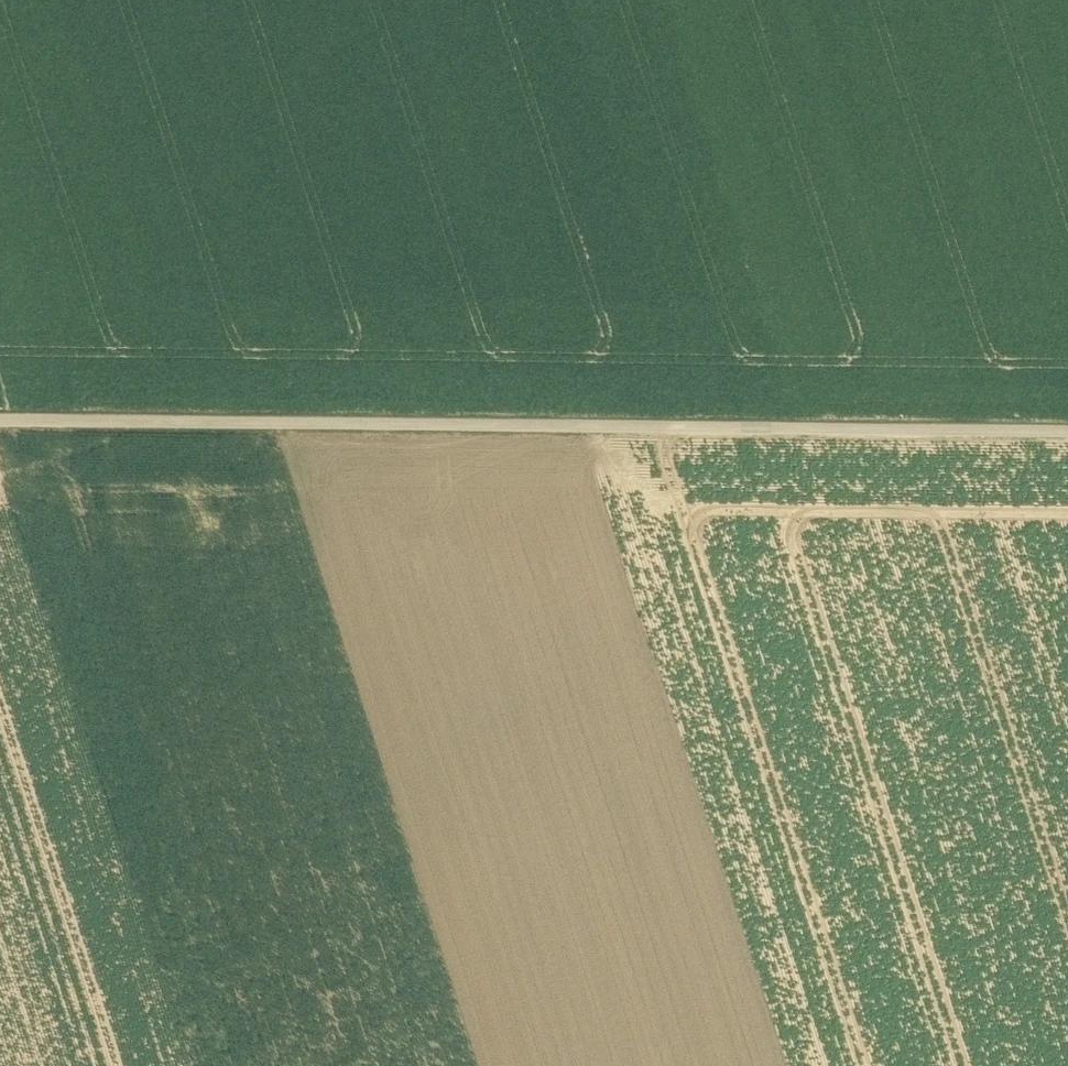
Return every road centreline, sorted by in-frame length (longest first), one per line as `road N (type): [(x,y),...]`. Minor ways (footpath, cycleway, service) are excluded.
road 1 (track): [(1067,432),(0,421)]

